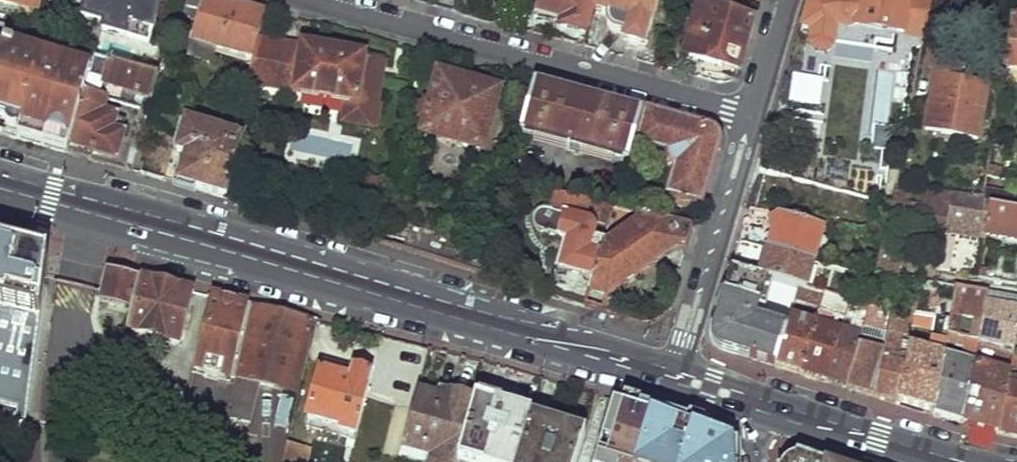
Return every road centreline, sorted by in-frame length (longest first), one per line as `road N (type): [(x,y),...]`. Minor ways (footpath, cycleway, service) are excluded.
road 1 (primary): [(0,188),(673,376)]
road 2 (residential): [(323,0),(751,114)]
road 3 (residential): [(751,114),(673,376)]
road 4 (primary): [(758,403),(966,461)]

